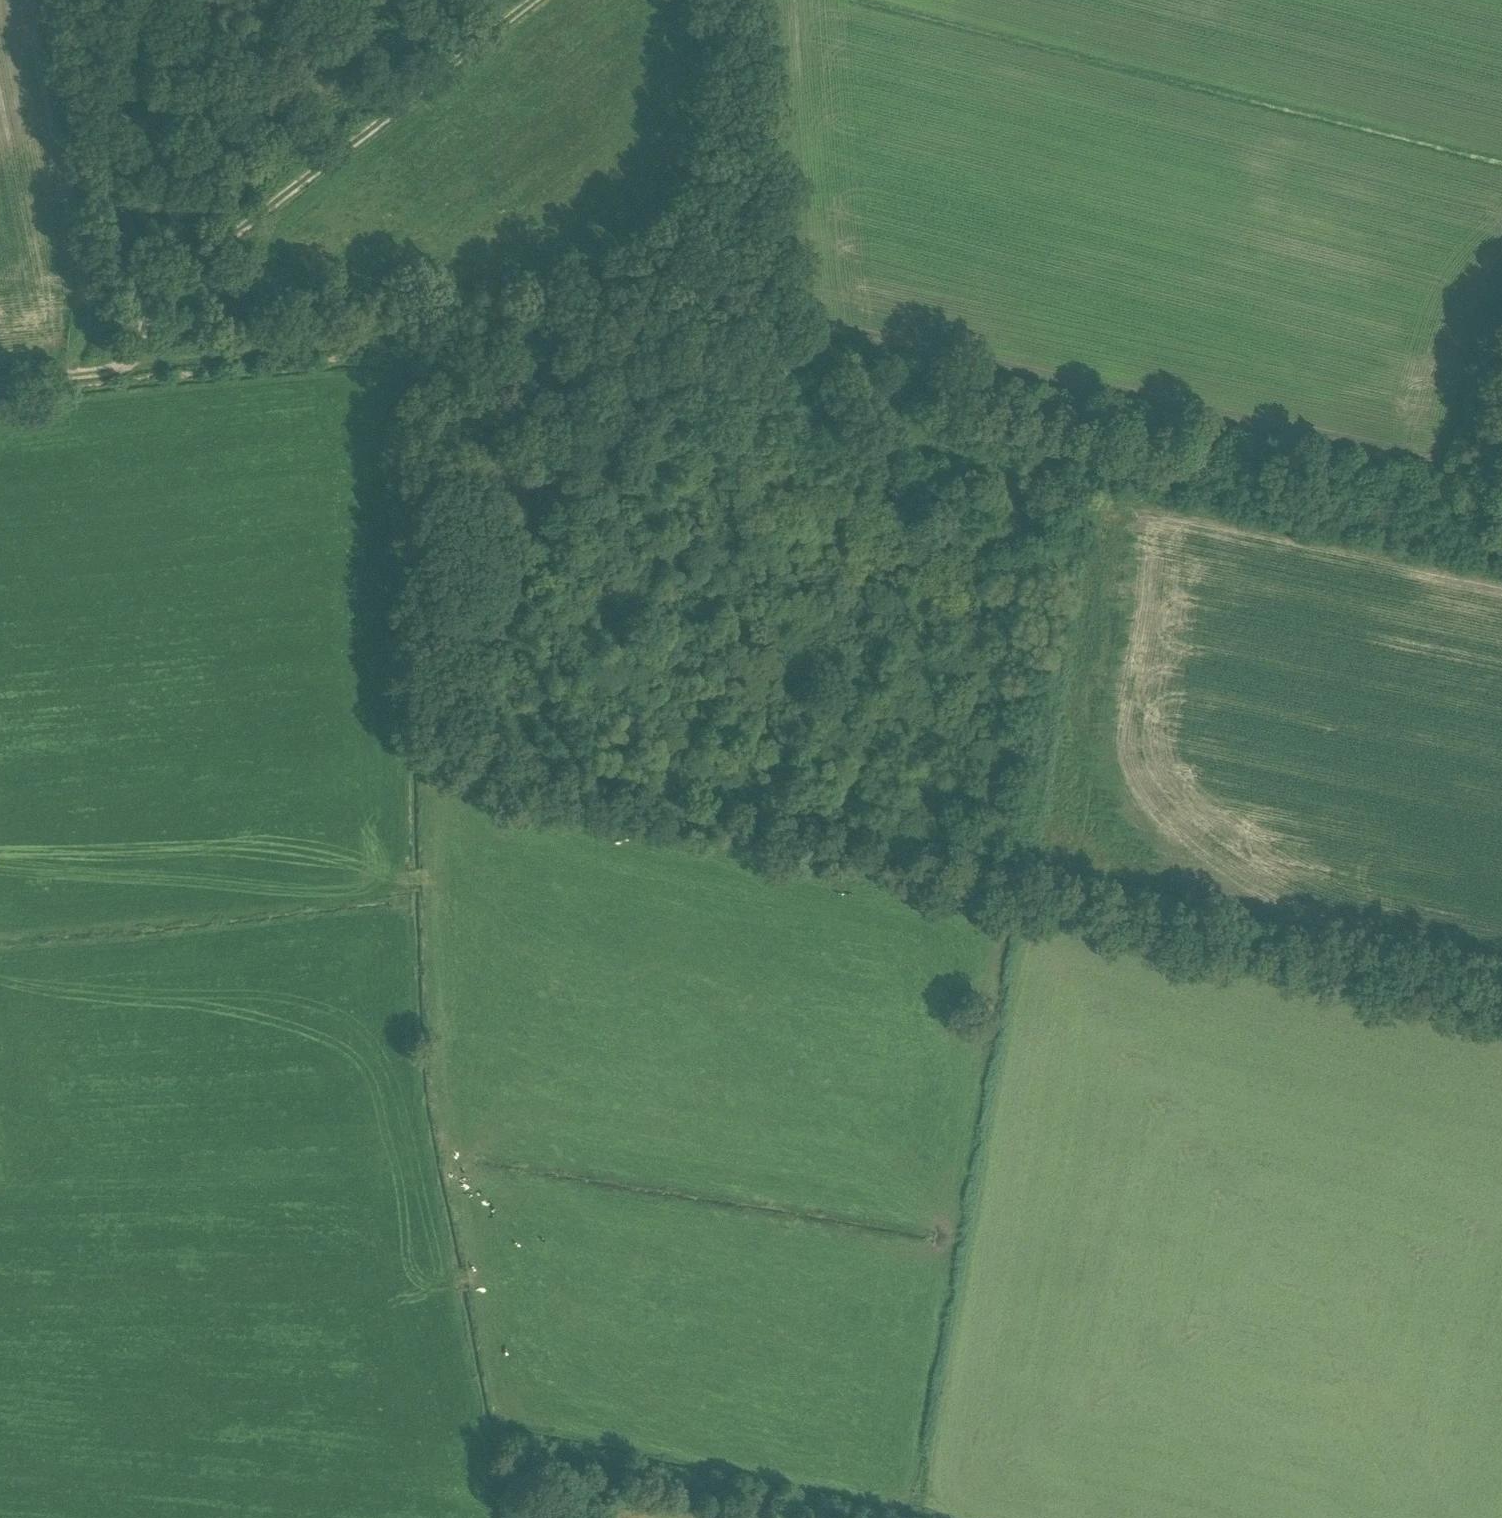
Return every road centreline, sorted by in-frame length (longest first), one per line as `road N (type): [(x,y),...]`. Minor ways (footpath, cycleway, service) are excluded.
road 1 (track): [(0,387),(371,354),(394,361),(440,417),(457,460),(467,744),(478,766),(1501,1006)]
road 2 (track): [(537,0),(185,280),(146,325),(138,374)]

